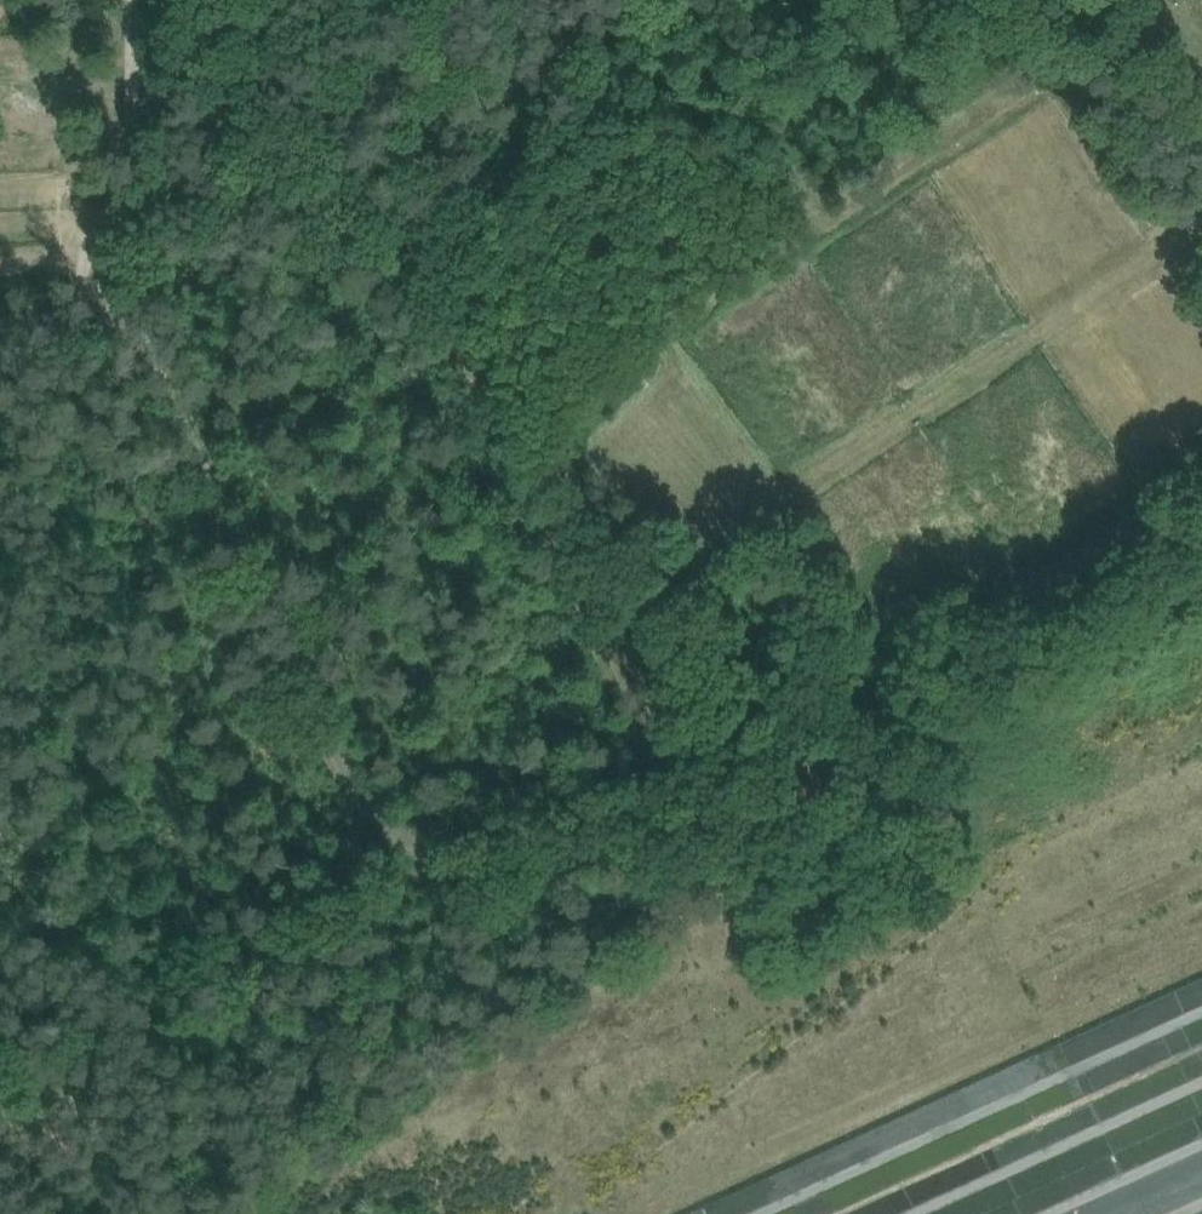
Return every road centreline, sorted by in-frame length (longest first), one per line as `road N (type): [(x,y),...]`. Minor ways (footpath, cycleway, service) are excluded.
road 1 (unclassified): [(0,319),(103,307),(142,331),(344,774),(383,823),(436,861),(466,869),(660,846),(744,821),(903,750),(1065,658),(1201,563)]
road 2 (track): [(436,861),(406,889),(0,1077)]
road 3 (track): [(1201,224),(800,488)]

